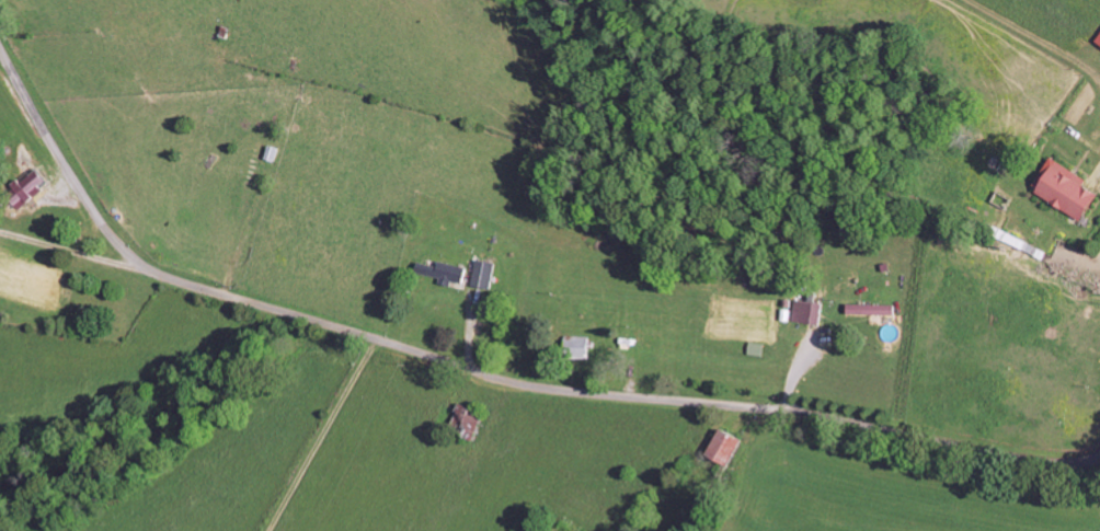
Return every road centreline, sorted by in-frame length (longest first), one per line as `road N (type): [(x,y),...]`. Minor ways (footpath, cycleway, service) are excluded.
road 1 (residential): [(1099,457),(1039,464),(812,416),(522,384),(164,276),(144,267),(105,227)]
road 2 (residential): [(105,227),(0,50)]

